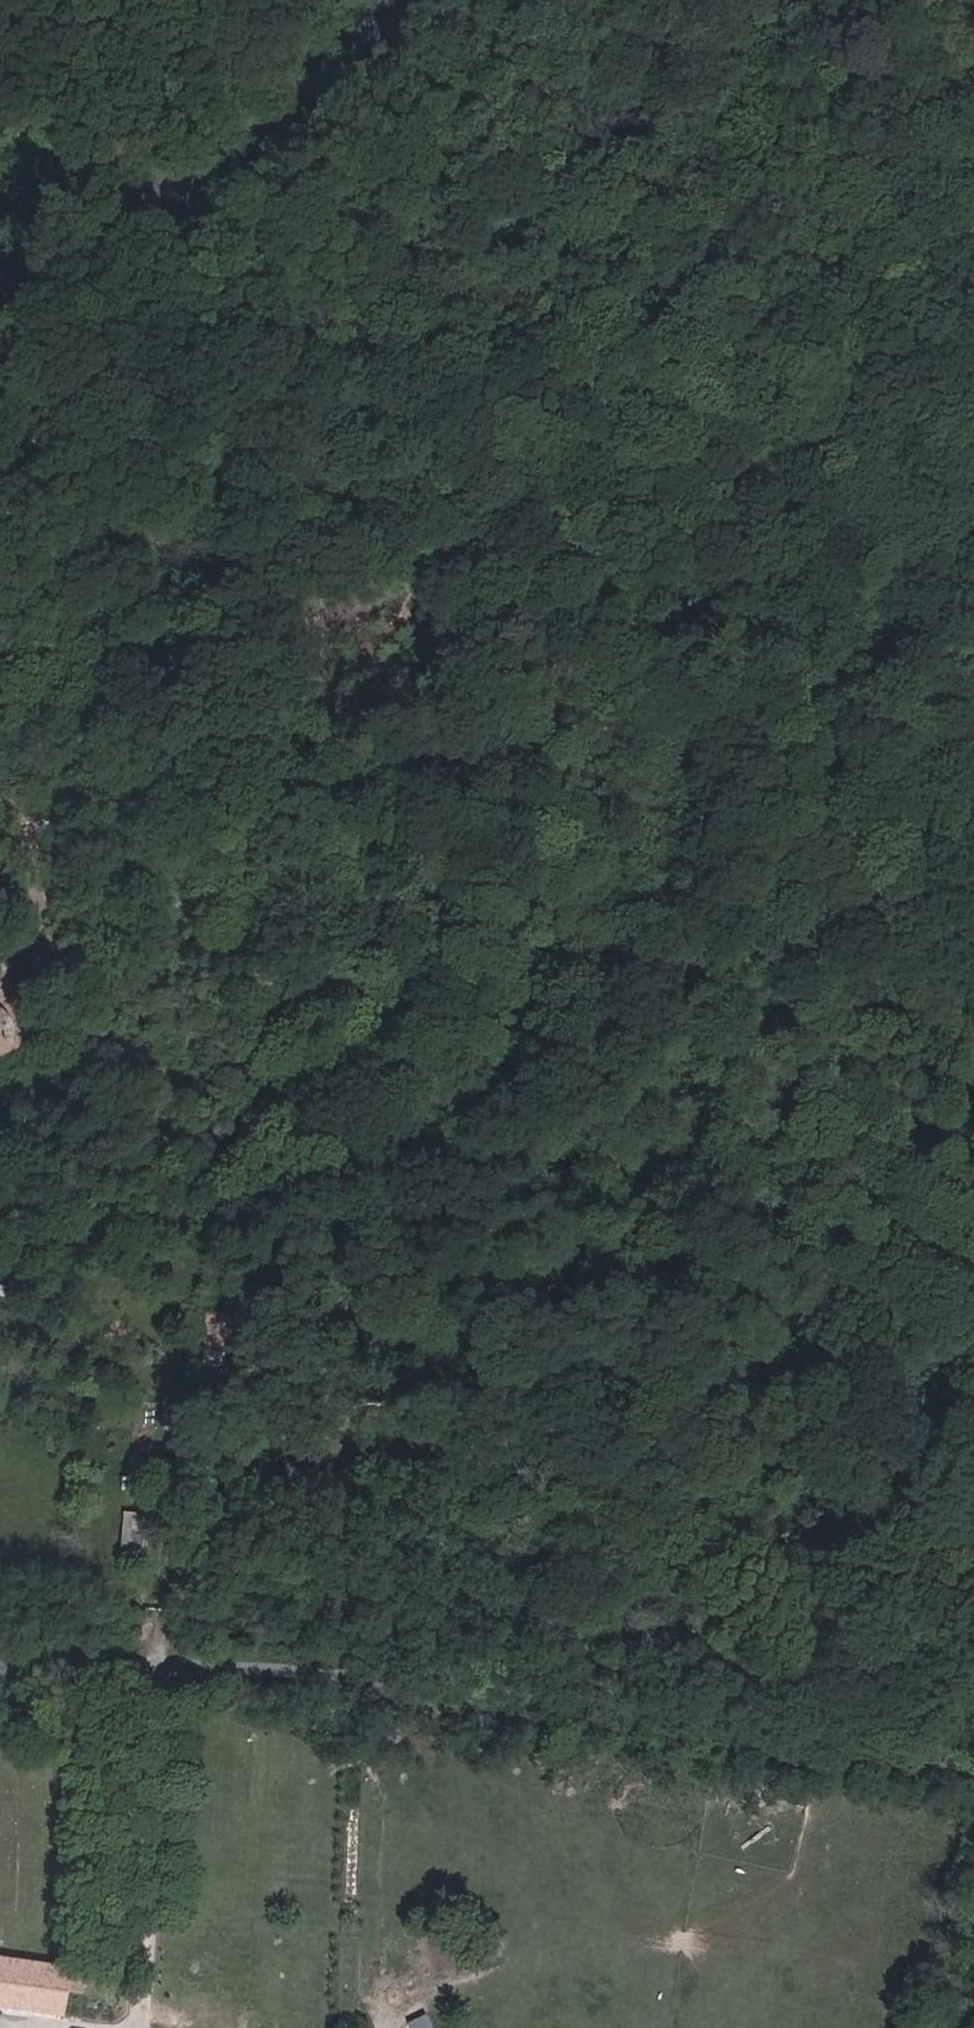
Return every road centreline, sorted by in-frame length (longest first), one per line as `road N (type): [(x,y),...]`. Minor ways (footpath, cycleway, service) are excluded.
road 1 (unclassified): [(0,1669),(175,1671),(544,1701),(973,1768)]
road 2 (tertiary): [(400,0),(317,92),(248,143),(89,231),(0,292)]

